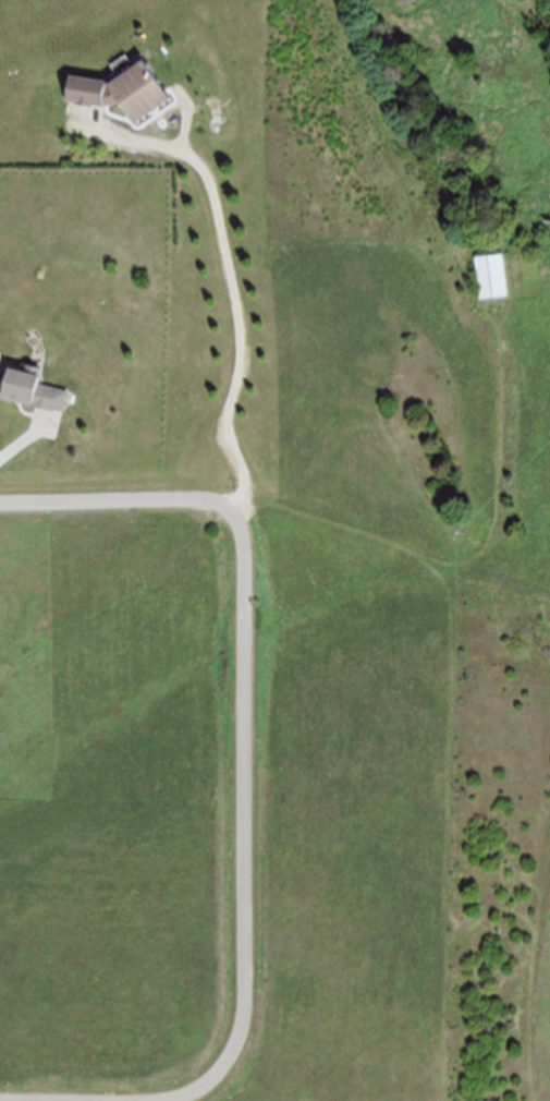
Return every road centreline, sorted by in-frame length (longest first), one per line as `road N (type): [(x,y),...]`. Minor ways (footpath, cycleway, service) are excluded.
road 1 (residential): [(0,503),(199,498),(220,503),(241,524),(246,1003),(228,1062)]
road 2 (track): [(527,302),(549,435)]

